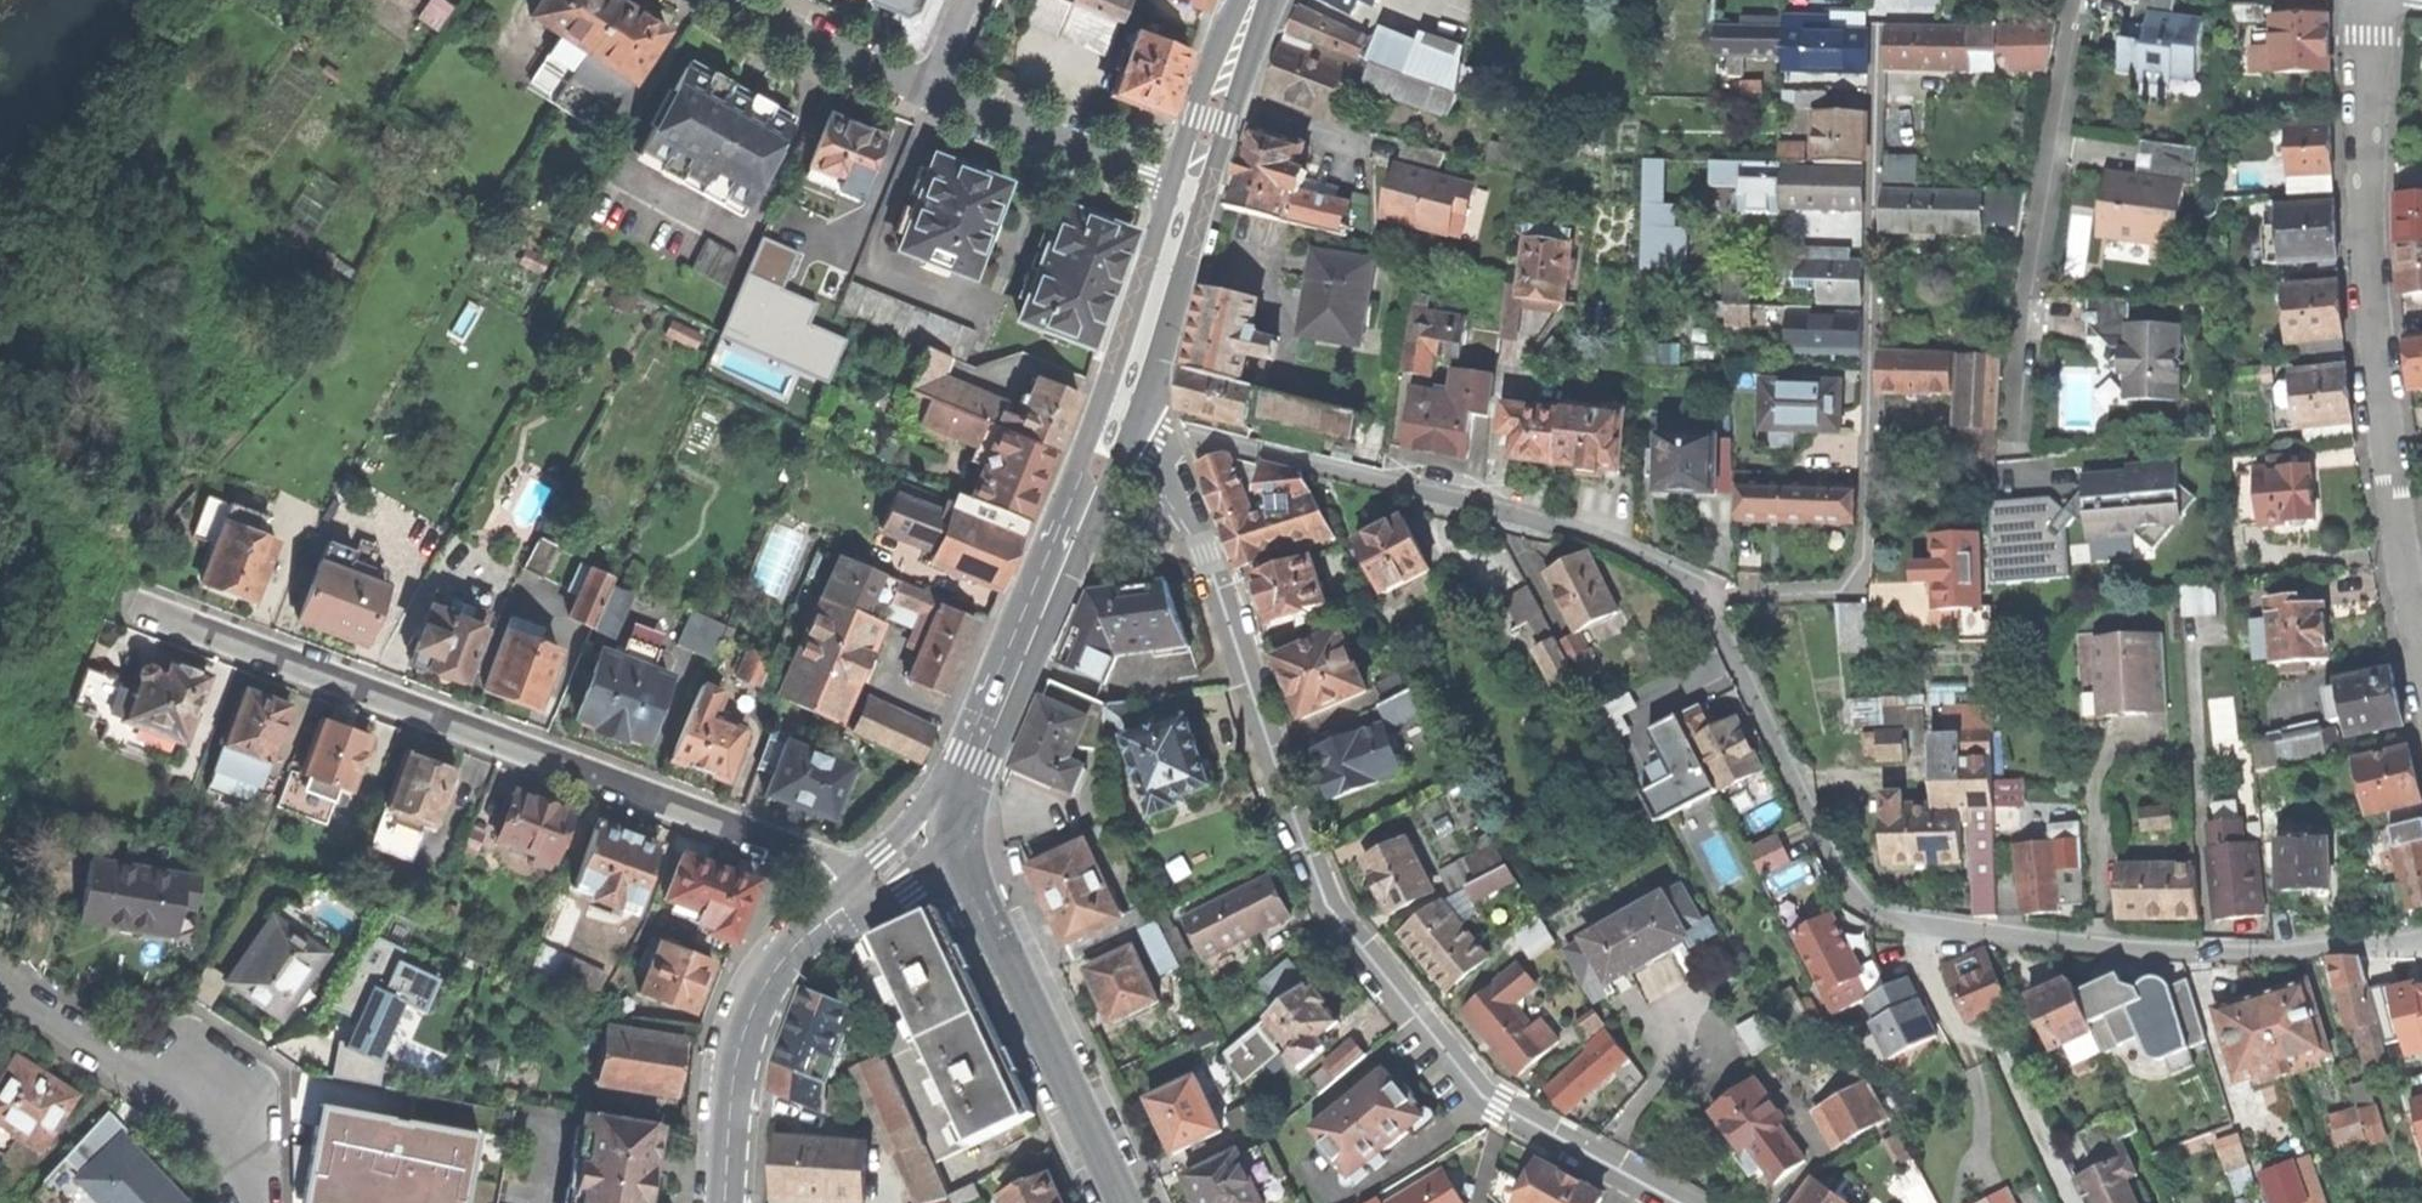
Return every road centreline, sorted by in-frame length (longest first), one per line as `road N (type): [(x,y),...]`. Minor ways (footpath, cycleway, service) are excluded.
road 1 (residential): [(1682,1202),(1533,1128),(1472,1086),(1318,891),(1162,436)]
road 2 (residential): [(1697,591),(1783,743),(1834,861),(1864,904),(1912,919),(2126,948),(2421,947)]
road 3 (residential): [(120,596),(802,847),(835,874),(850,901)]
road 4 (residential): [(1697,591),(1840,592),(1863,571),(1879,25)]
road 5 (residential): [(2371,0),(2367,273),(2395,524),(2421,667)]
road 6 (residential): [(1162,436),(1248,446),(1466,496),(1607,537),(1664,561),(1697,591)]
road 7 (residential): [(2082,0),(2028,299),(2016,442)]
road 8 (secondary): [(1118,416),(979,759),(940,823)]
road 9 (secondary): [(1123,1202),(940,823)]
road 10 (residential): [(262,1202),(237,1146),(0,982)]
road 11 (tertiary): [(850,901),(819,924),(775,979),(746,1039),(726,1202)]
road 12 (residential): [(917,90),(1186,192)]
road 13 (secondary): [(1186,192),(1118,416)]
road 14 (residential): [(734,0),(784,32),(917,90)]
road 15 (secondary): [(1256,0),(1186,192)]

